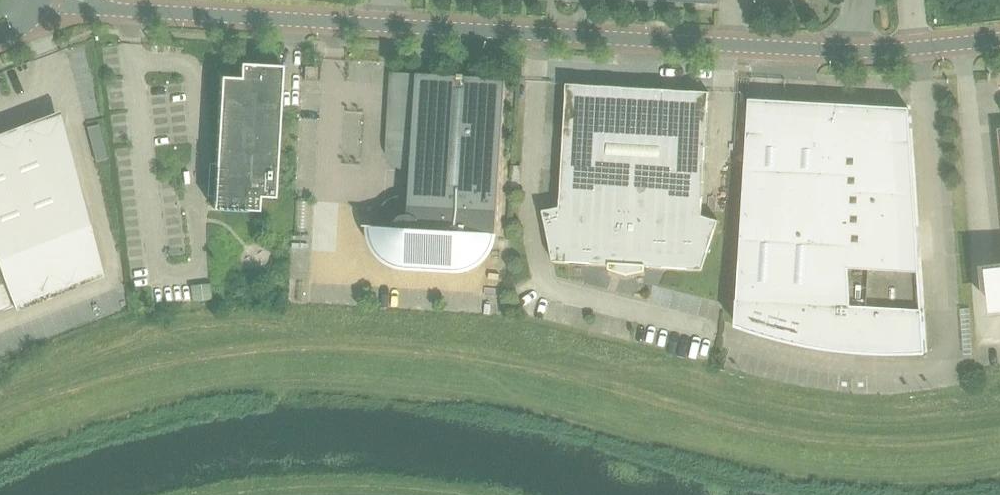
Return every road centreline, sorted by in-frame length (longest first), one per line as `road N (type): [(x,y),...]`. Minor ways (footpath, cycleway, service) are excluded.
road 1 (unclassified): [(999,38),(864,51),(385,27),(79,0)]

